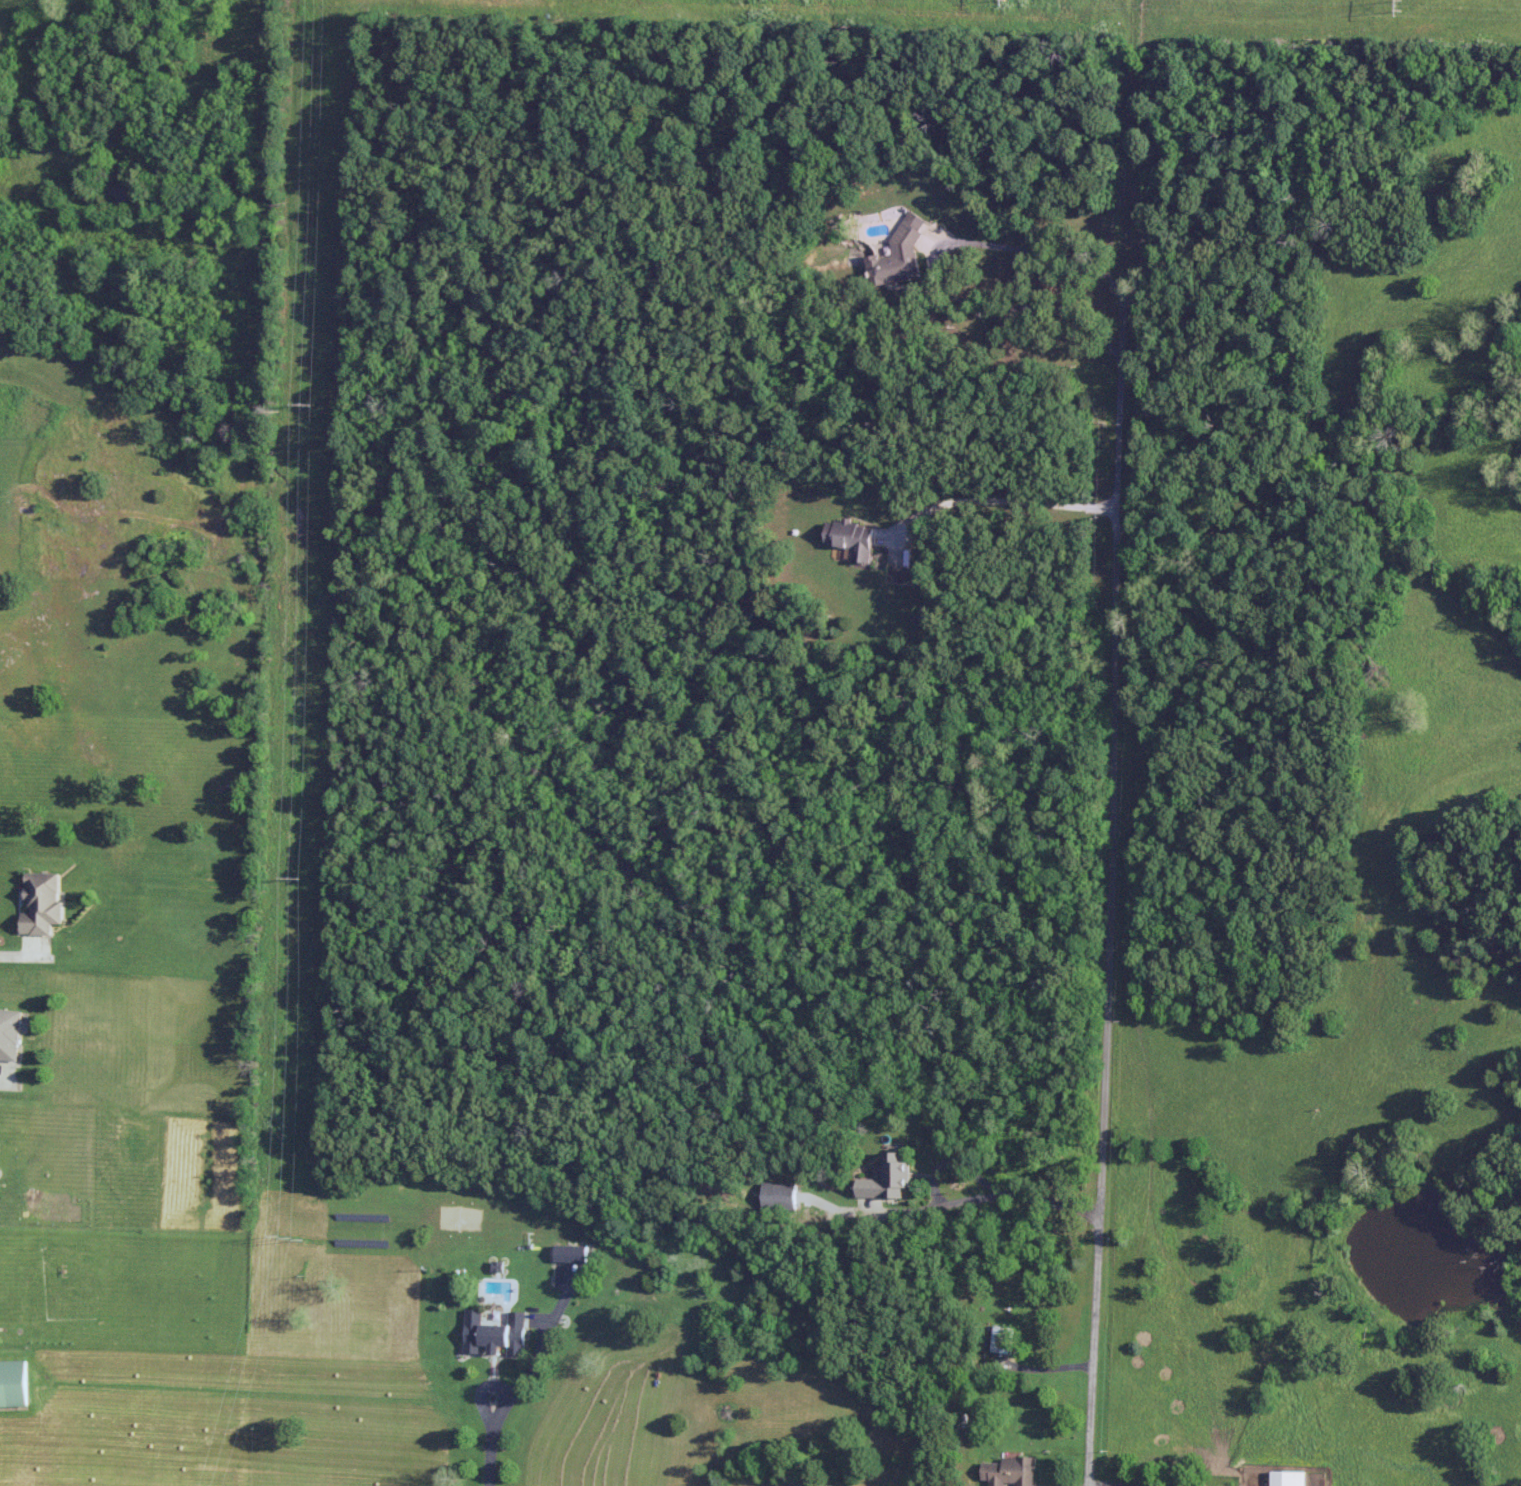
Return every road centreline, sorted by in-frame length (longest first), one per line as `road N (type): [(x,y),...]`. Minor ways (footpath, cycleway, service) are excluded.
road 1 (residential): [(1089,1485),(1128,320),(1113,281),(1092,263),(997,244)]
road 2 (residential): [(1011,272),(997,244),(944,243),(937,257),(953,289),(981,310),(1001,309),(1012,293),(1011,272)]

